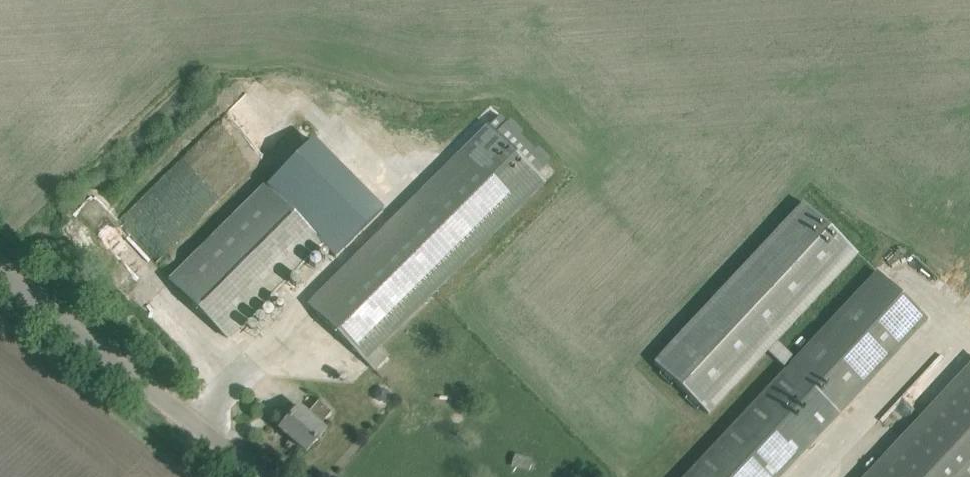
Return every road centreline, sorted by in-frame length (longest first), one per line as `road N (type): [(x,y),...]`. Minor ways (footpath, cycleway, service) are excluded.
road 1 (unclassified): [(242,476),(0,281)]

